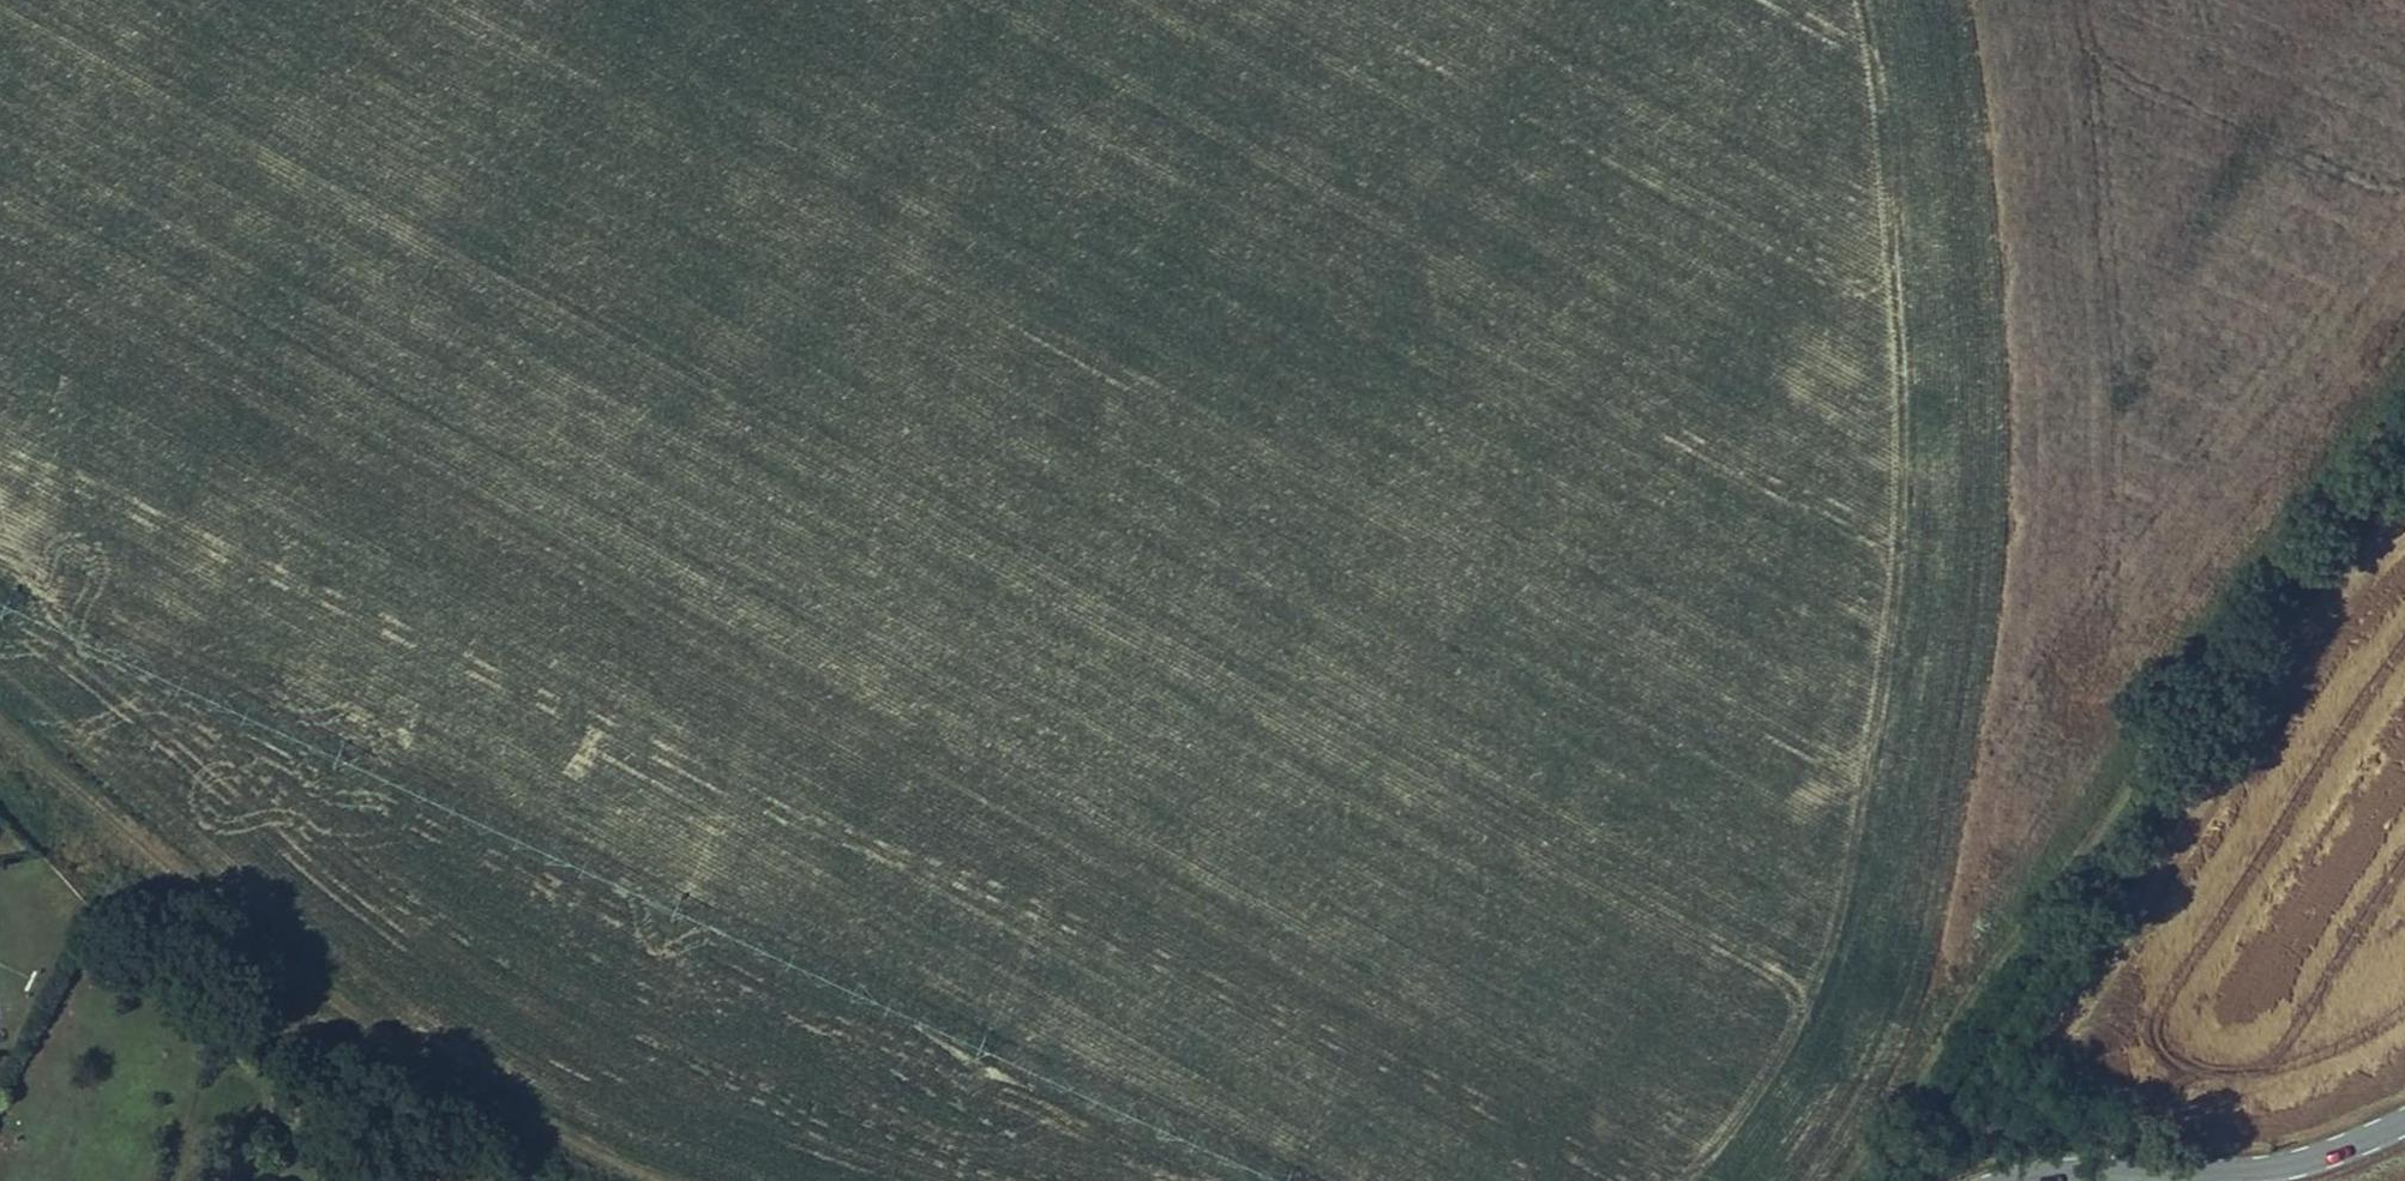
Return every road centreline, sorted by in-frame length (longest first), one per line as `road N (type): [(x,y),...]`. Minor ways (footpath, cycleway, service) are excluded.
road 1 (track): [(0,750),(294,984),(593,1180)]
road 2 (unclassified): [(2021,1180),(2084,1169),(2190,1177),(2285,1160),(2404,1118)]

